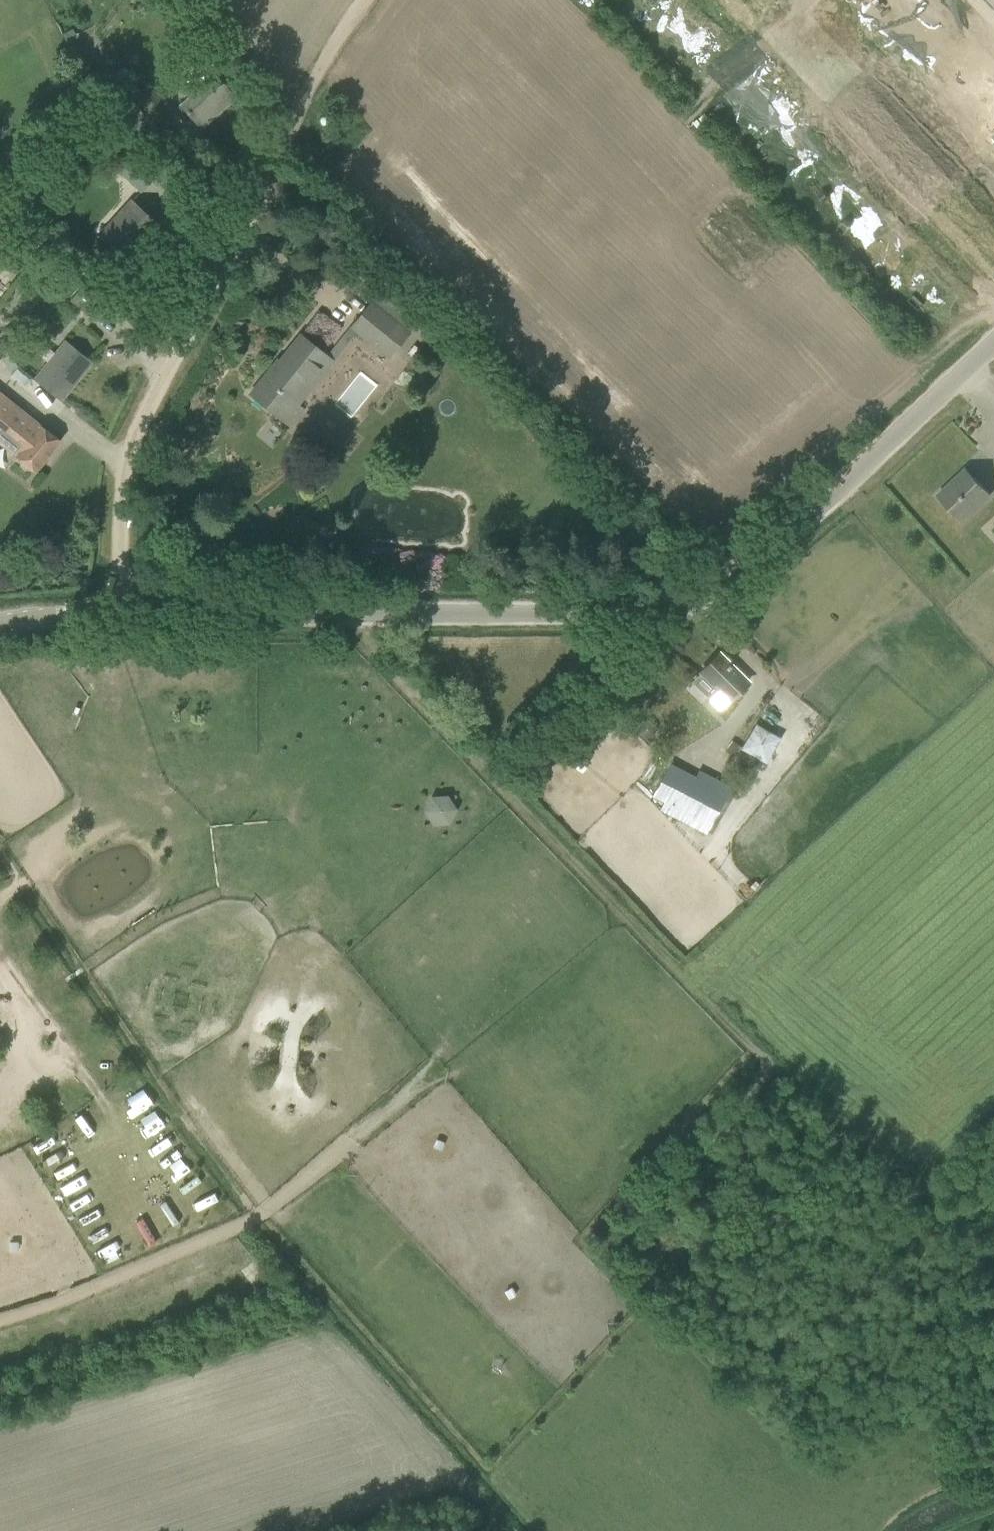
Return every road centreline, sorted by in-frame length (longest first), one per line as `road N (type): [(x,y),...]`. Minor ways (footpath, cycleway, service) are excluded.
road 1 (unclassified): [(113,613),(664,604),(704,590),(788,539),(993,345)]
road 2 (track): [(993,1276),(929,1167),(757,1034),(686,963)]
road 3 (unclassified): [(113,613),(129,457),(141,419),(244,228)]
road 4 (track): [(369,0),(294,114),(244,228)]

